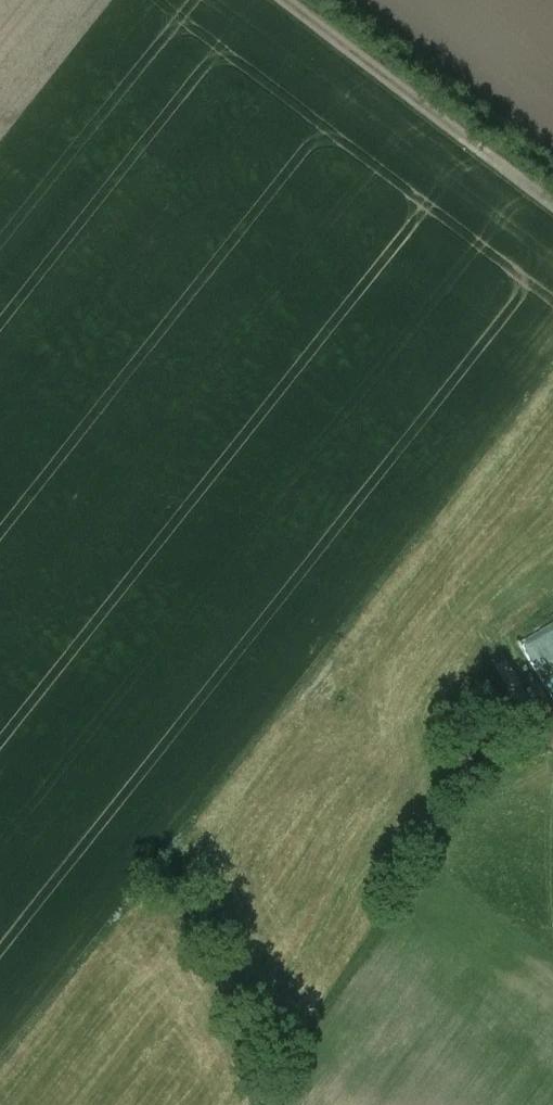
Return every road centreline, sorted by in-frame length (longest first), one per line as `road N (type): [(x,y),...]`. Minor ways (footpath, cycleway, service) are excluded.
road 1 (track): [(289,0),(552,202)]

